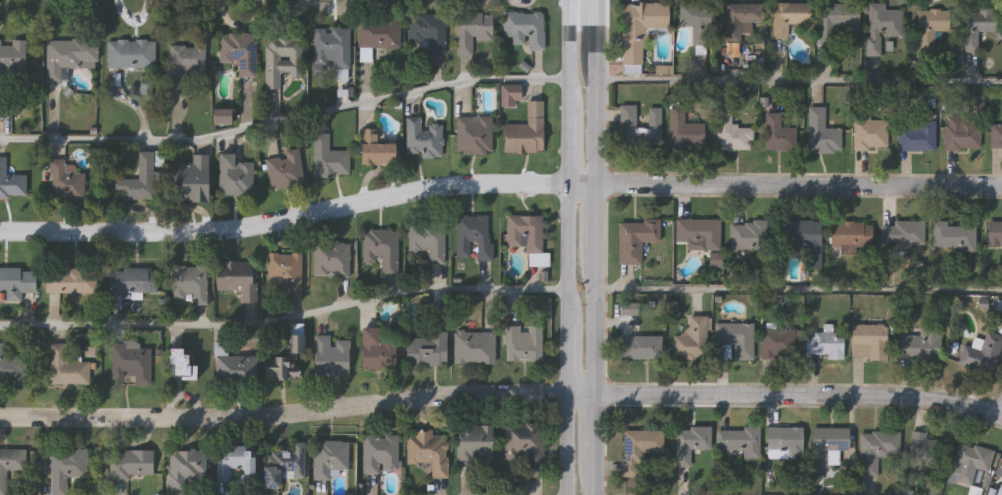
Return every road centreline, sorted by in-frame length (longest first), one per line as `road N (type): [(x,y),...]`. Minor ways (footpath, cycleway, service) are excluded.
road 1 (residential): [(1001,186),(488,182),(237,232),(0,233)]
road 2 (residential): [(1001,417),(885,401),(483,398),(210,422),(0,421)]
road 3 (secondary): [(592,494),(598,0)]
road 4 (secondary): [(573,0),(571,494)]

